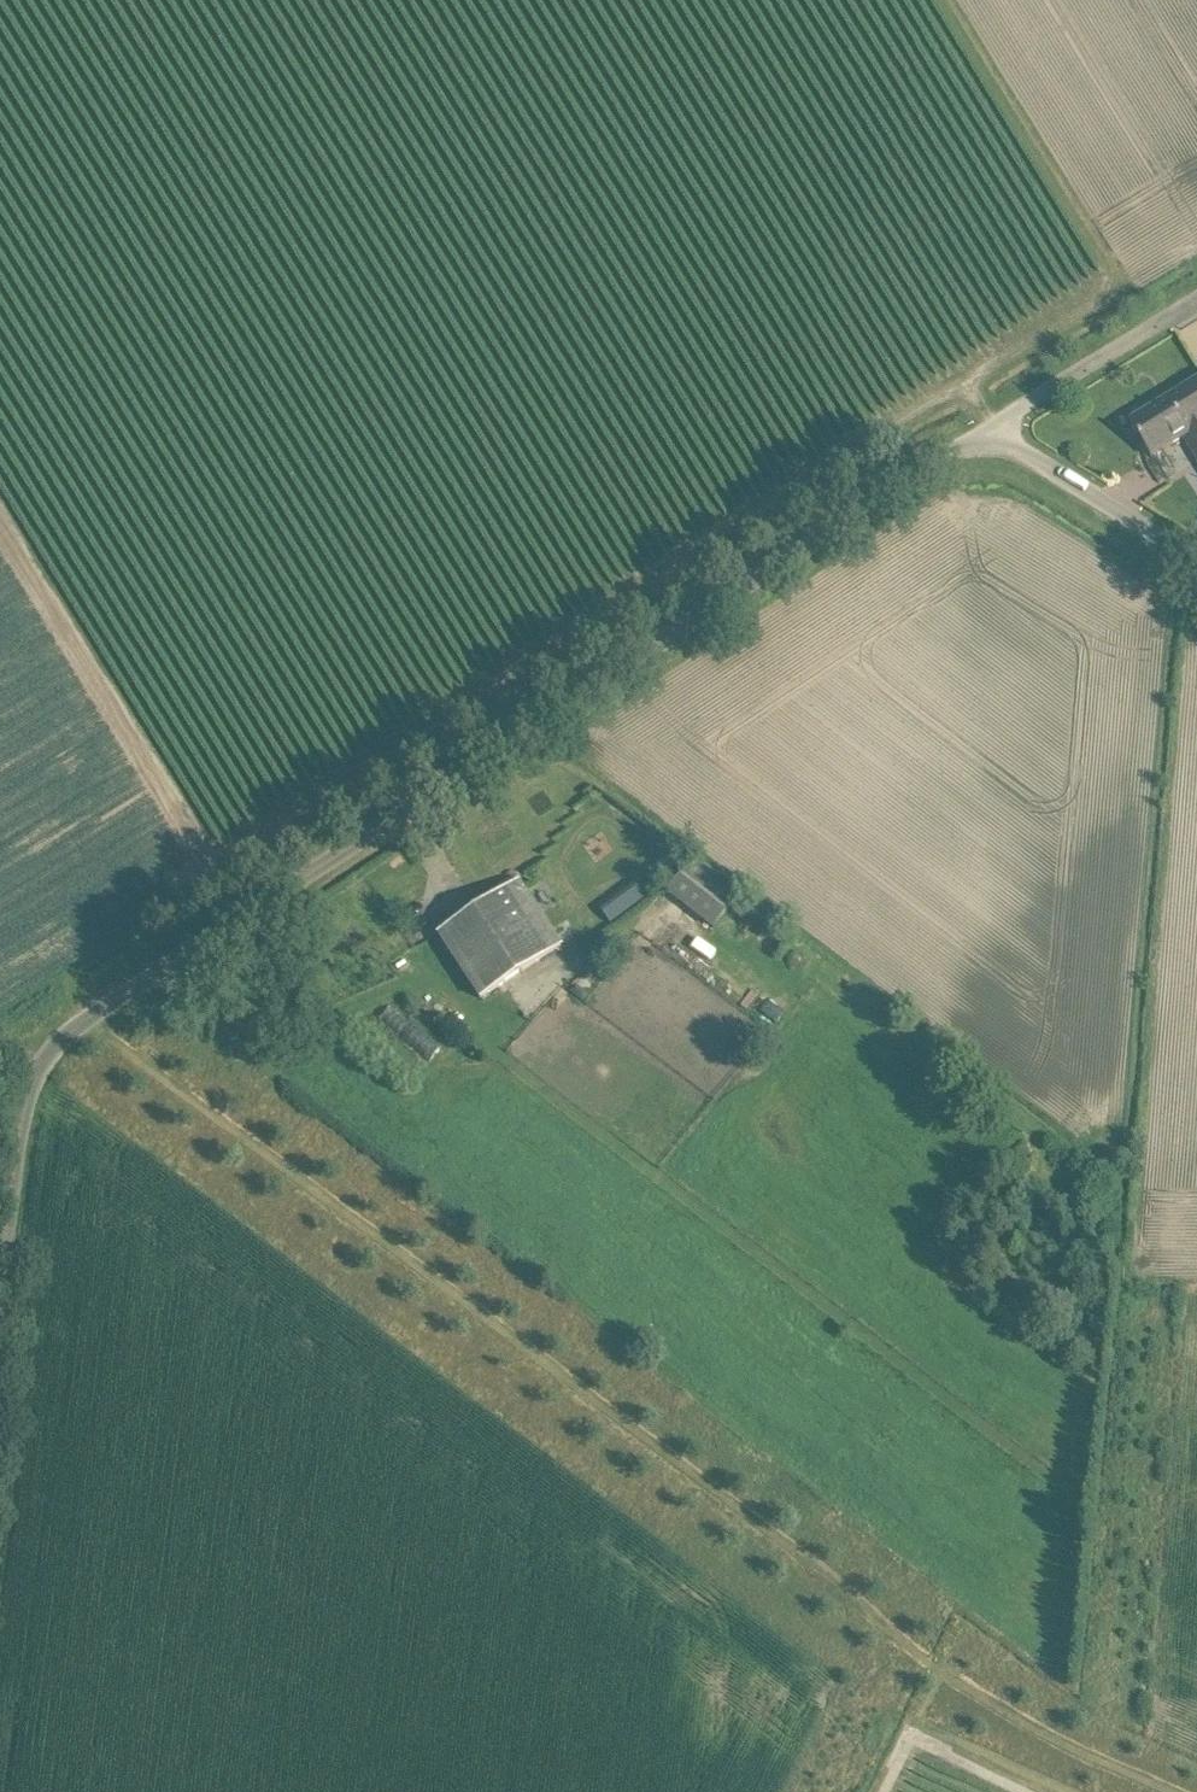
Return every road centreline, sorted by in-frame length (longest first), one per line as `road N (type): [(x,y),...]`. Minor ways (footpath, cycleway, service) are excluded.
road 1 (unclassified): [(0,1271),(30,1089),(54,1047),(84,1021),(986,429),(1196,558)]
road 2 (track): [(84,1021),(927,1657)]
road 3 (track): [(986,429),(1196,296)]

